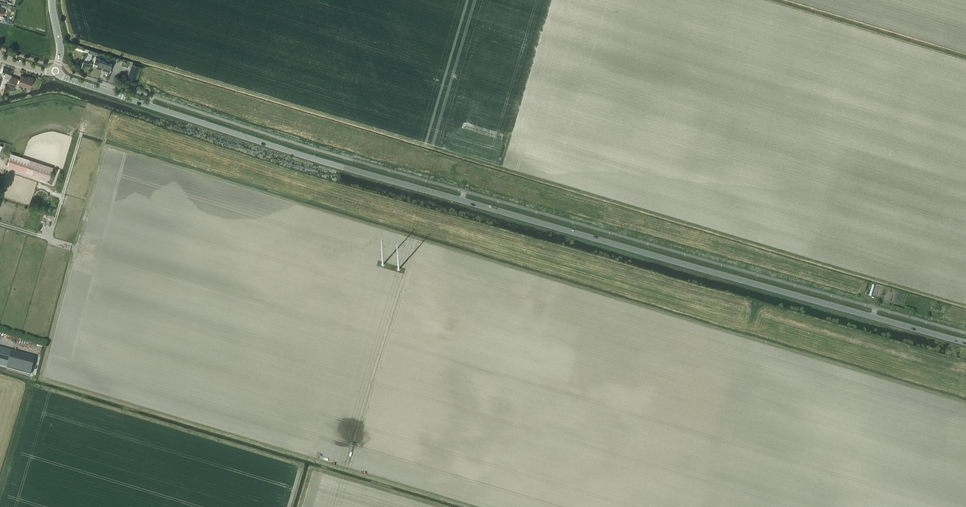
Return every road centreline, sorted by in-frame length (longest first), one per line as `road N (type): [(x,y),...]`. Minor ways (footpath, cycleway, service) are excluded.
road 1 (tertiary): [(965,343),(313,158),(55,72)]

